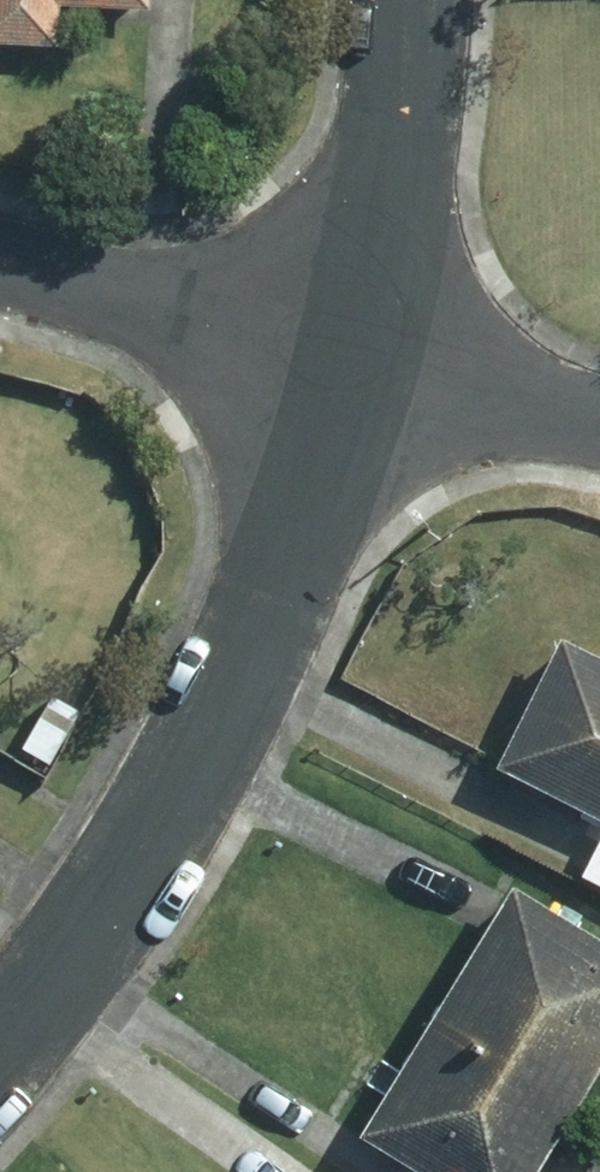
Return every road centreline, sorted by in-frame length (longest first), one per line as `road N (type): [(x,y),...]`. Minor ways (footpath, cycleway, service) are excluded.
road 1 (residential): [(356,353),(314,497),(156,831),(0,1046)]
road 2 (residential): [(356,353),(0,262)]
road 3 (residential): [(410,0),(405,99),(356,353)]
road 4 (residential): [(599,420),(356,353)]

